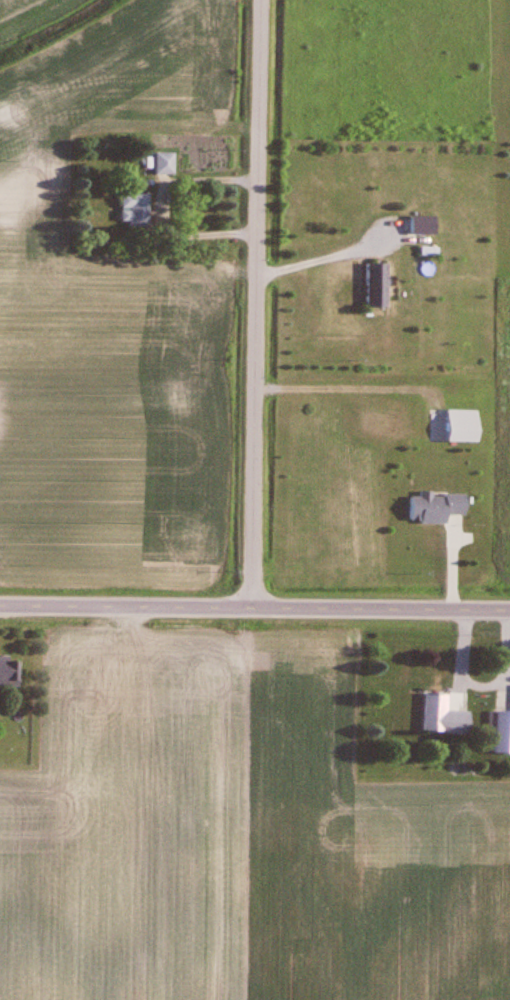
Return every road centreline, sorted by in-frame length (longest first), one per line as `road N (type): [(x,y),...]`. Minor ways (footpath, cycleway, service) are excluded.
road 1 (residential): [(260,613),(265,0)]
road 2 (tertiary): [(509,614),(0,611)]

